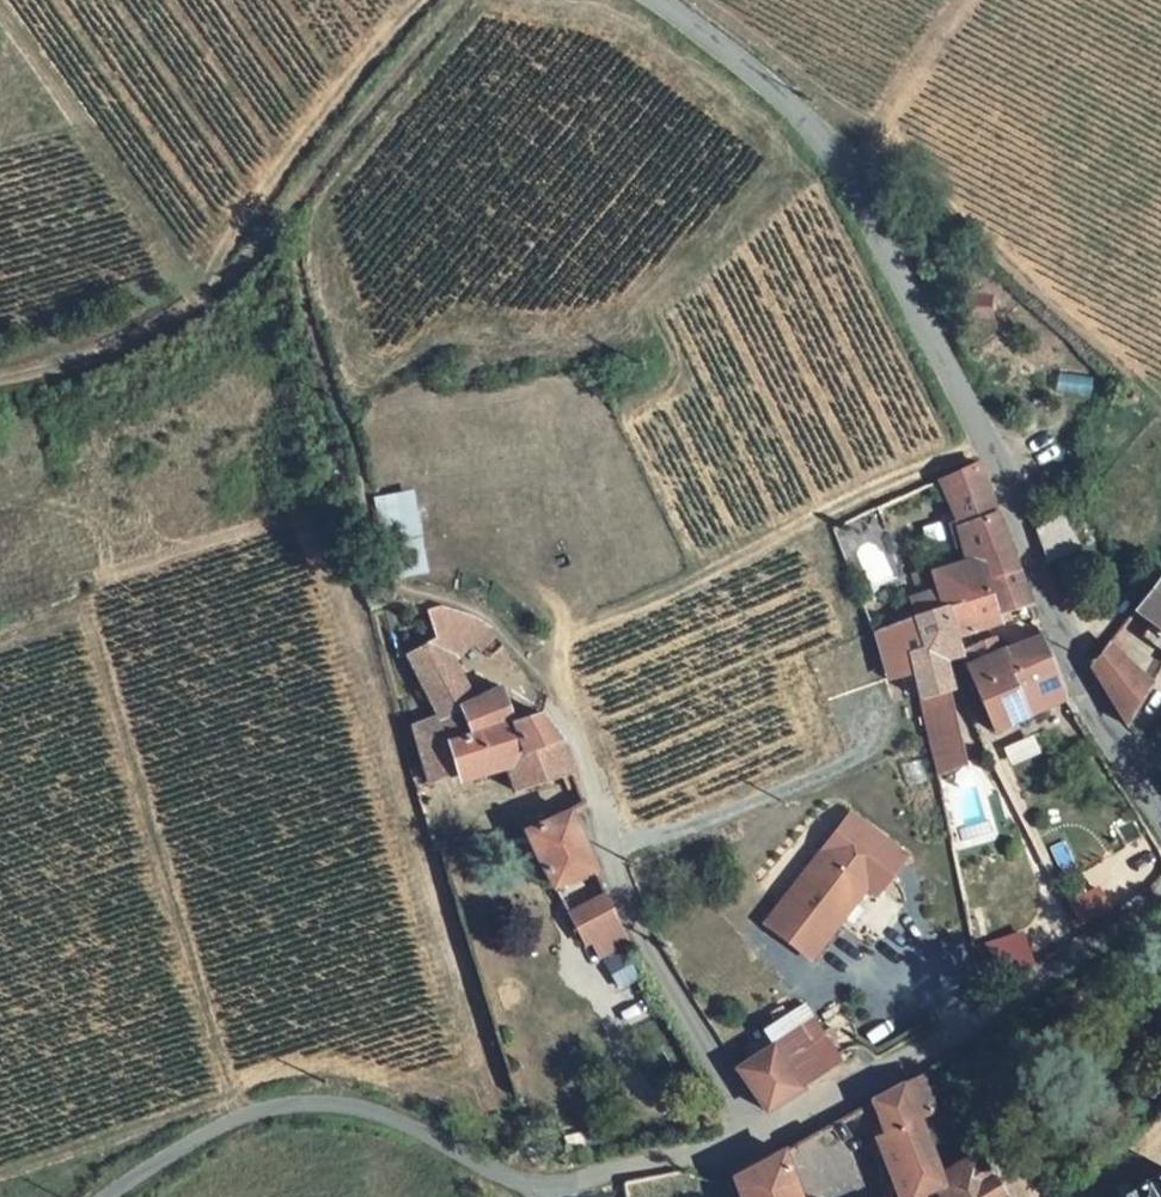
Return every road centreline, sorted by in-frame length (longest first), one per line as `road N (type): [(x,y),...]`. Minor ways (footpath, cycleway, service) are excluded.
road 1 (residential): [(663,0),(746,66),(844,168),(987,439),(1076,680),(1160,826)]
road 2 (unclassified): [(749,1135),(545,1186),(328,1098),(240,1112),(106,1196)]
road 3 (track): [(569,742),(558,664),(568,635),(665,597),(830,507),(987,439)]
road 4 (residential): [(1160,899),(1107,946),(749,1135)]
road 5 (residential): [(749,1135),(623,901),(569,742),(547,709)]
road 6 (track): [(0,384),(164,327),(200,296),(217,256),(249,214)]
road 7 (track): [(249,214),(301,135),(421,0)]

